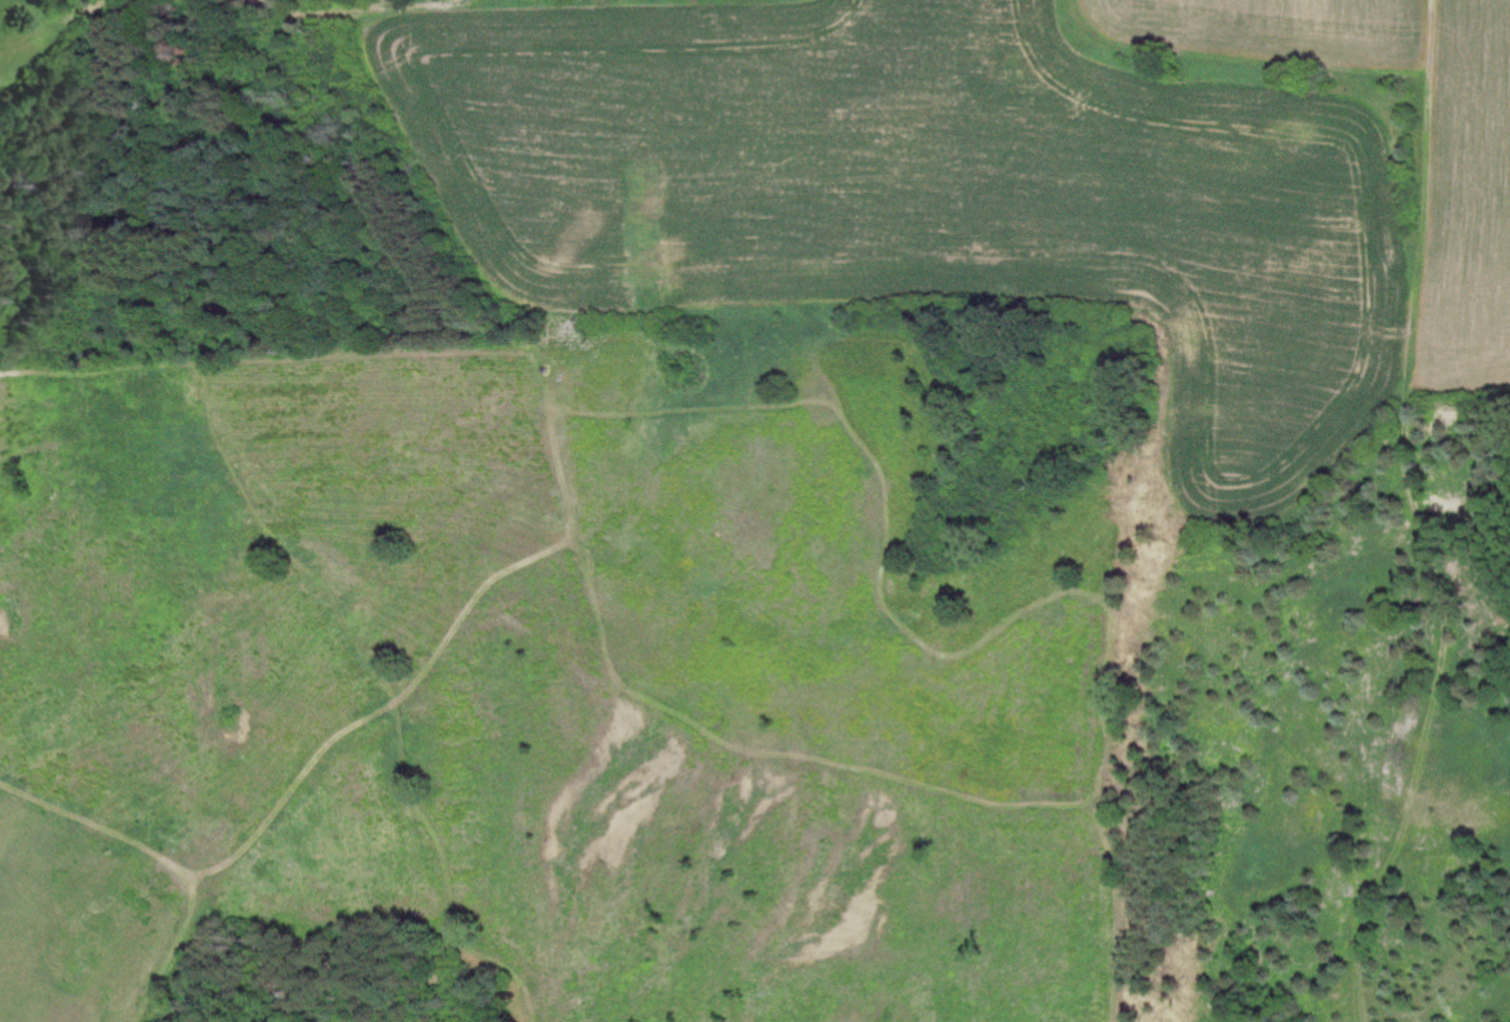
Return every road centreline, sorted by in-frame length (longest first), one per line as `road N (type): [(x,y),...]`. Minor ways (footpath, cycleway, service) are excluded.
road 1 (track): [(1431,0),(1403,434),(1414,511),(1439,585),(1443,648),(1402,828),(1360,927),(1364,1021)]

